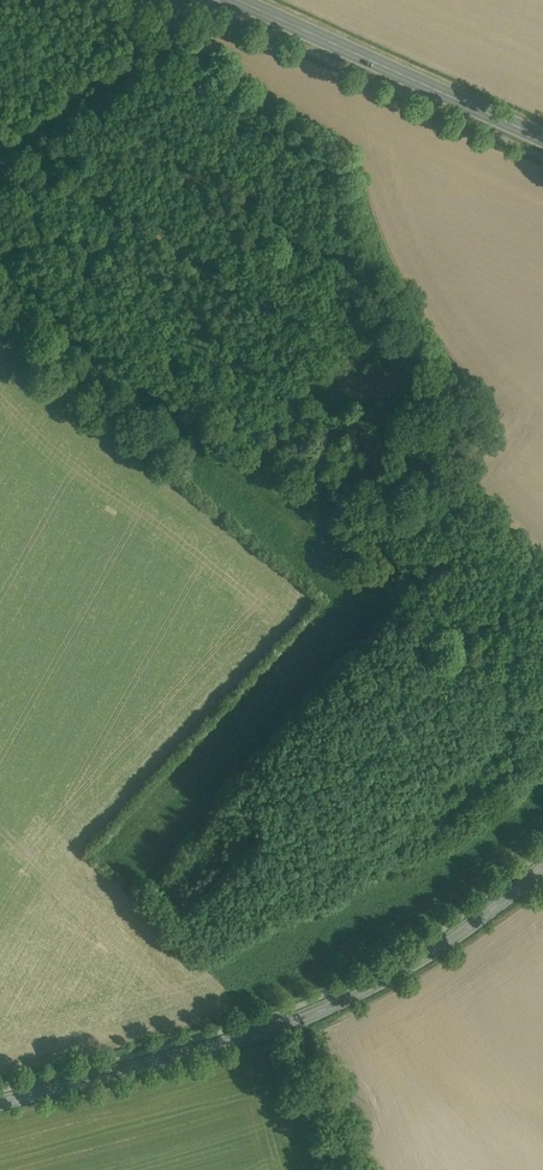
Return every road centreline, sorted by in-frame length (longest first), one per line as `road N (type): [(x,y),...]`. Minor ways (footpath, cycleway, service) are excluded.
road 1 (tertiary): [(542,867),(394,976),(297,1020),(0,1105)]
road 2 (primary): [(237,0),(542,139)]

